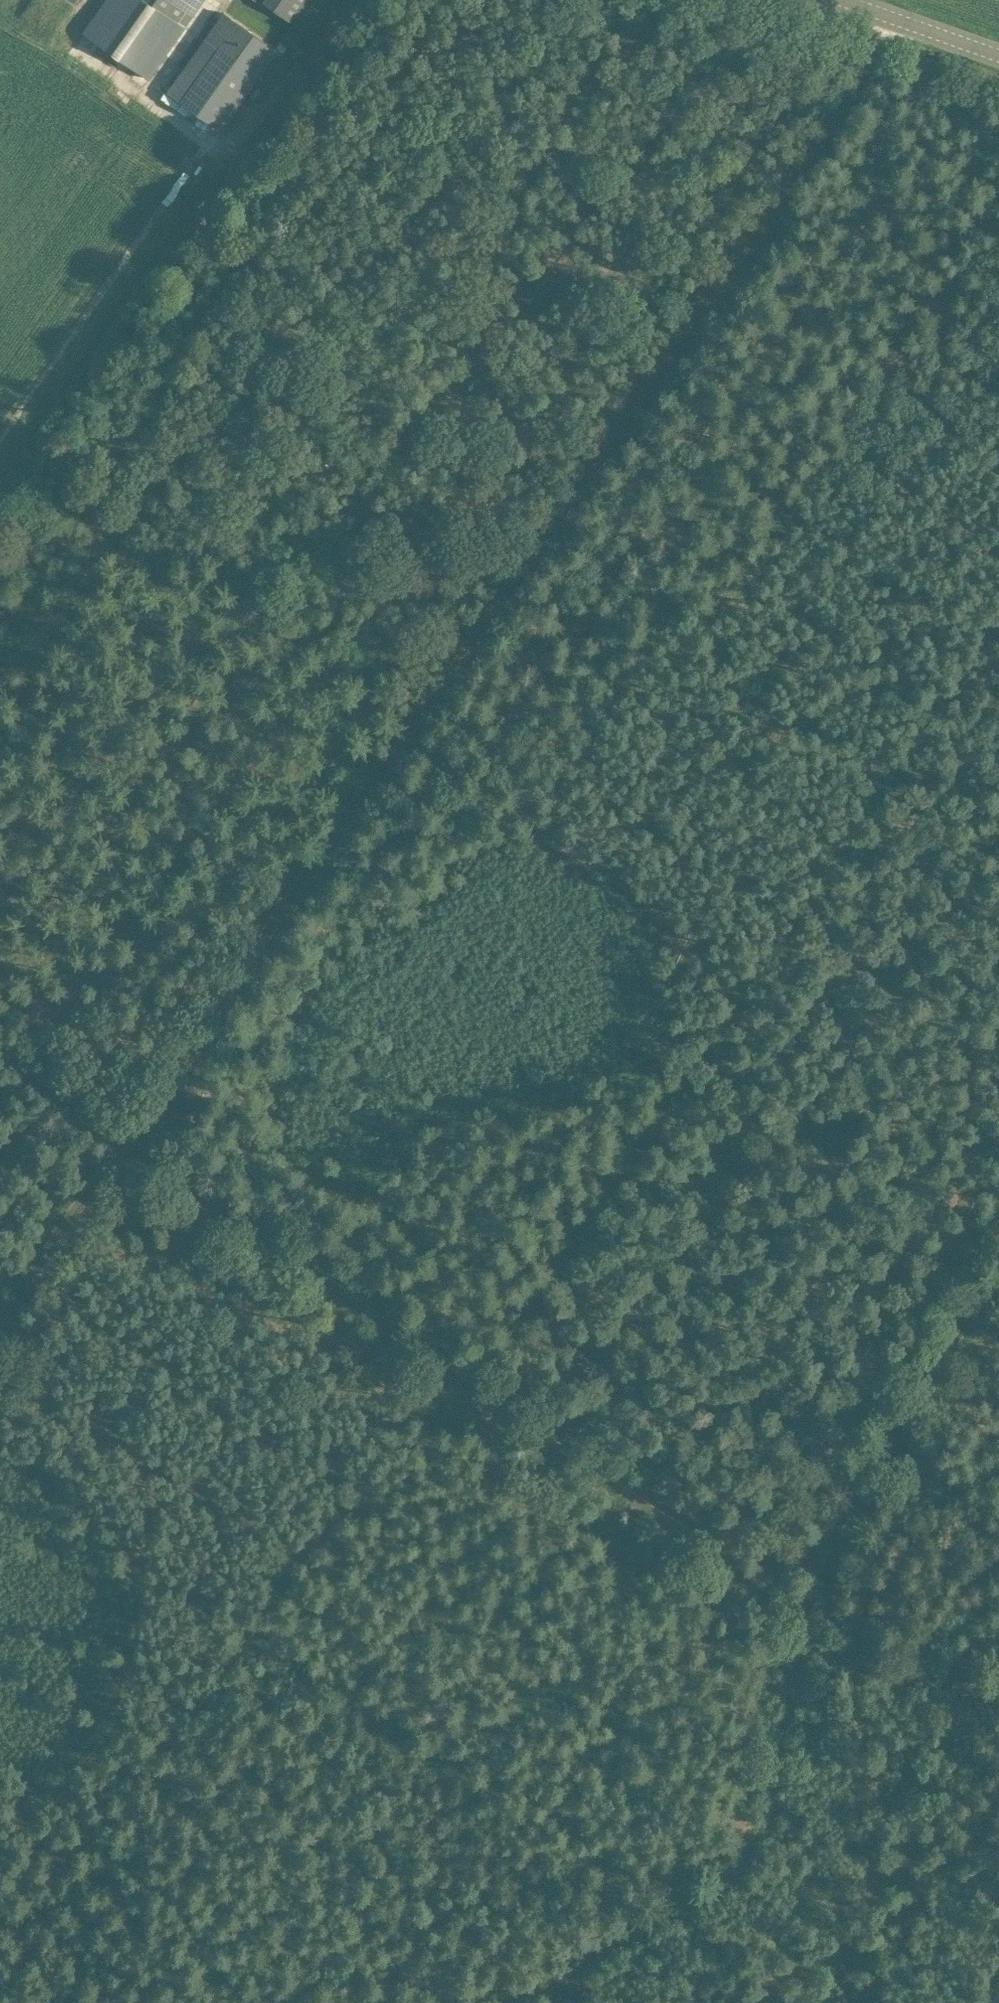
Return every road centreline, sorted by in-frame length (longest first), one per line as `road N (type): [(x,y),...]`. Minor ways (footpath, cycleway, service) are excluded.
road 1 (track): [(0,482),(341,0)]
road 2 (tertiary): [(845,0),(998,54)]

